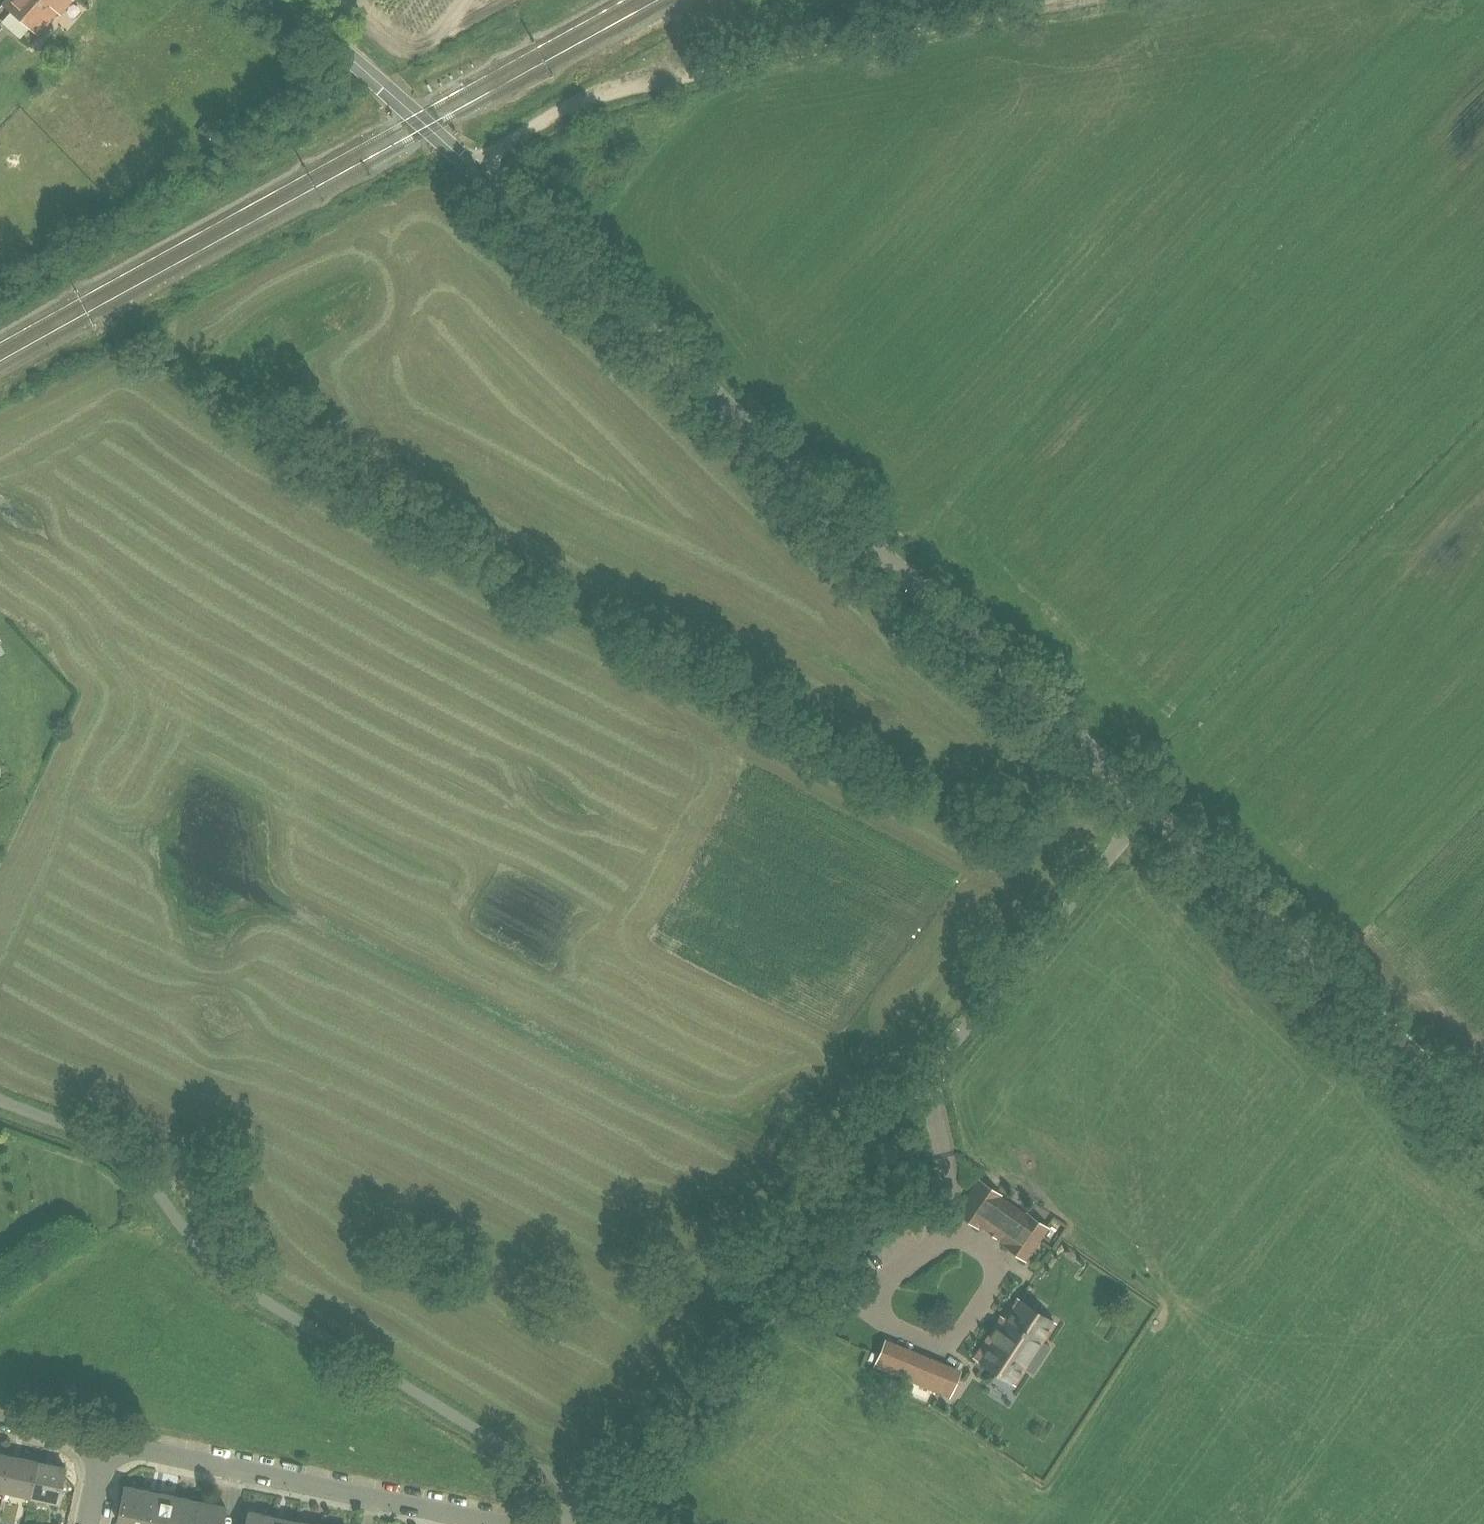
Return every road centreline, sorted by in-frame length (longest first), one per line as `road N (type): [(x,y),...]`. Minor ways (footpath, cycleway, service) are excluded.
road 1 (unclassified): [(1151,815),(468,158),(280,0)]
road 2 (residential): [(584,1499),(1151,815)]
road 3 (unclassified): [(584,1499),(259,1298),(214,1262),(124,1153),(0,1098)]
road 4 (track): [(468,158),(520,130),(694,69),(1070,0)]
road 5 (unclassified): [(1483,1124),(1151,815)]
road 6 (residential): [(509,1523),(107,1445)]

